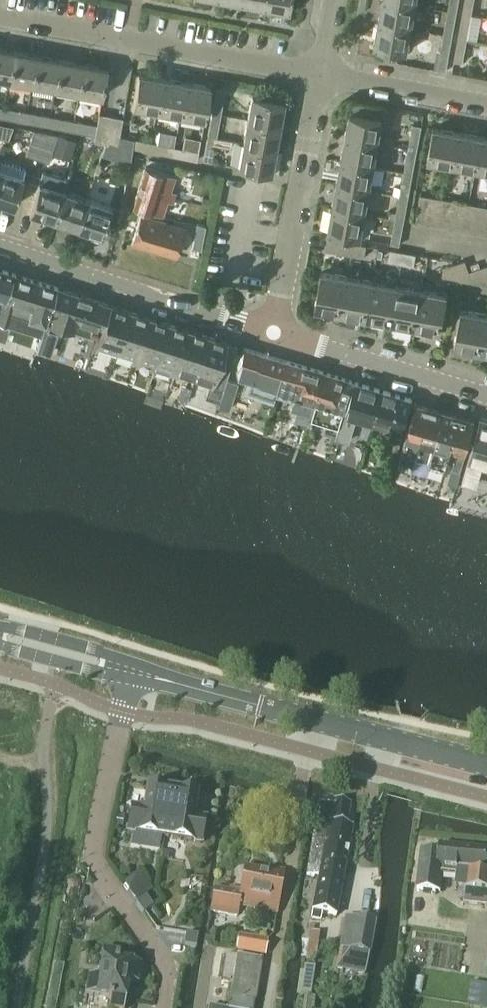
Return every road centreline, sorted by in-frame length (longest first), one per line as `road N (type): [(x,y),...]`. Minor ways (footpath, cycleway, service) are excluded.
road 1 (secondary): [(131,673),(486,763)]
road 2 (residential): [(131,673),(93,863),(168,972),(162,1007)]
road 3 (residential): [(322,73),(0,16)]
road 4 (tertiary): [(276,333),(0,246)]
road 5 (residential): [(276,333),(322,73)]
road 6 (tertiary): [(486,394),(276,333)]
road 7 (residential): [(486,101),(322,73)]
road 8 (secondary): [(0,637),(131,673)]

